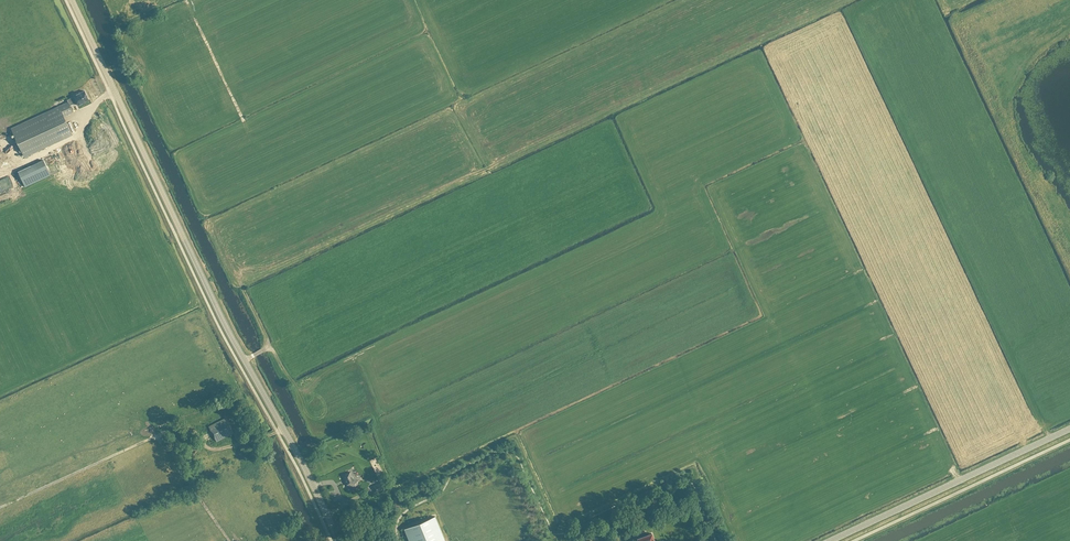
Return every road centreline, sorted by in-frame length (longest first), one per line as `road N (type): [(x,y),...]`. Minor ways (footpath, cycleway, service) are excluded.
road 1 (tertiary): [(339,540),(71,0)]
road 2 (tertiary): [(832,540),(1069,429)]

